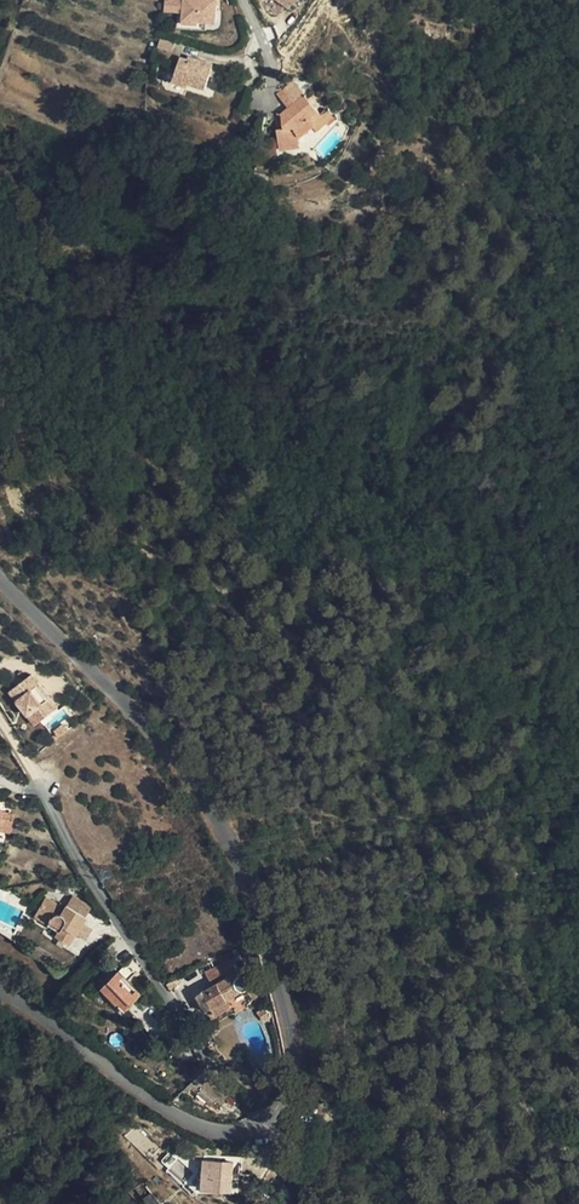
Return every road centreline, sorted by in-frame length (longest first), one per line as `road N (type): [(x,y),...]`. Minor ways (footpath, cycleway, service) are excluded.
road 1 (unclassified): [(278,1130),(295,1111),(298,1084),(267,931),(205,797),(140,720),(0,582)]
road 2 (unclassified): [(0,992),(181,1119),(230,1134),(278,1130)]

